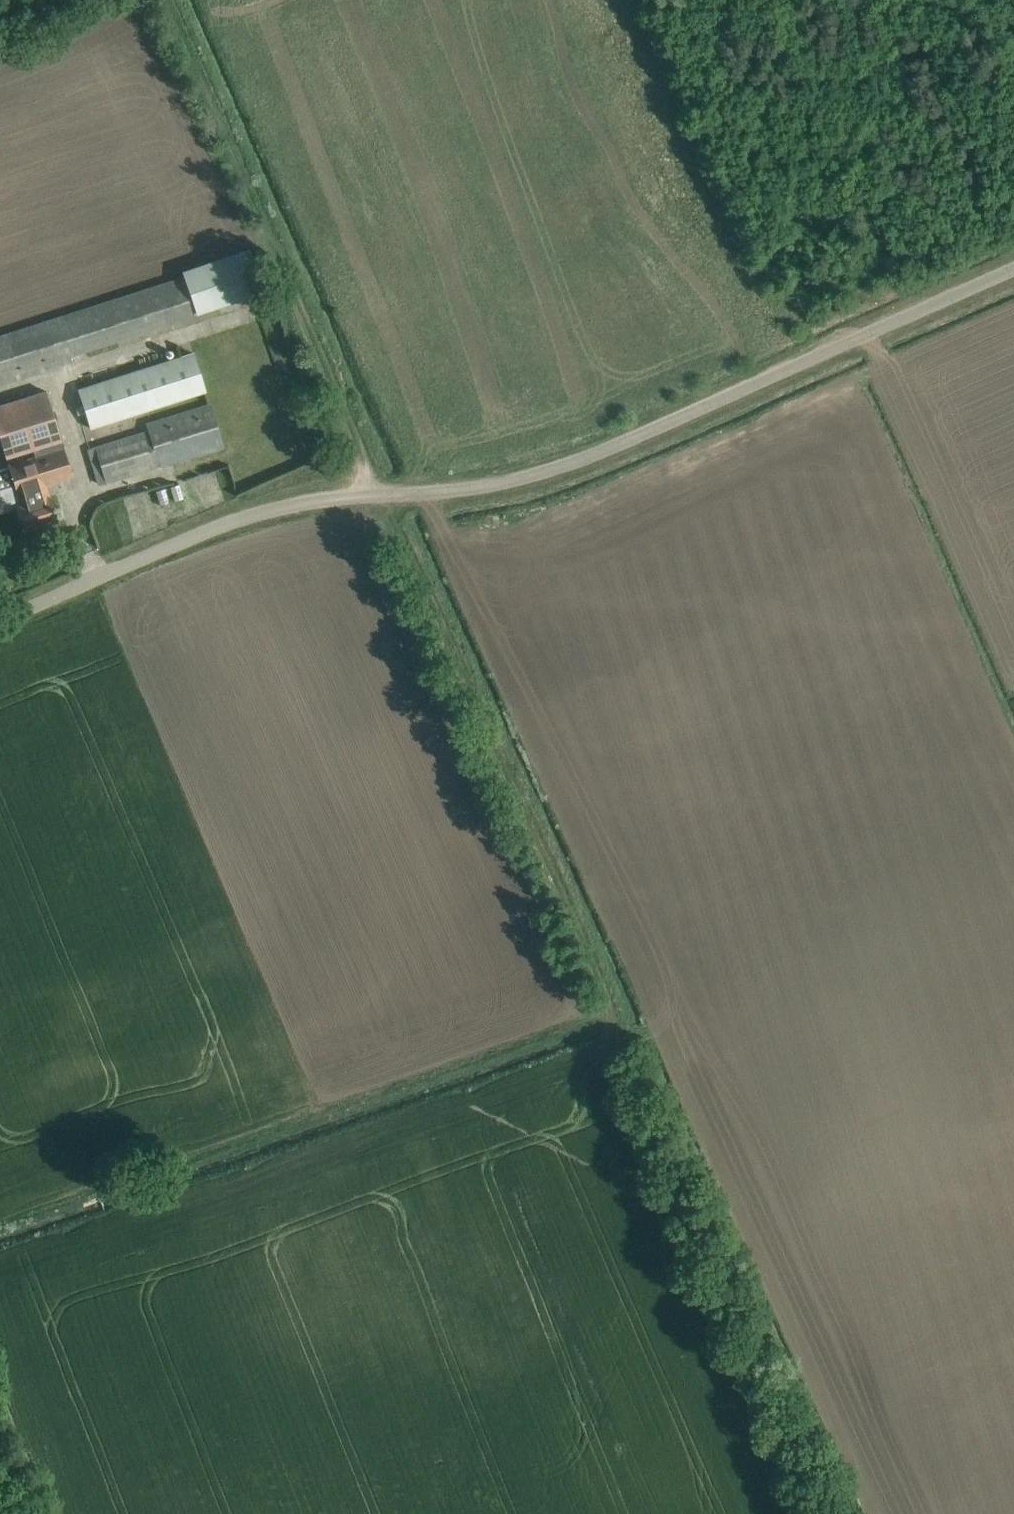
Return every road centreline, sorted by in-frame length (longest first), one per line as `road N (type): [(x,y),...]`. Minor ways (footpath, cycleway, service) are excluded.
road 1 (unclassified): [(0,620),(267,510),(510,480),(590,456),(1013,266)]

